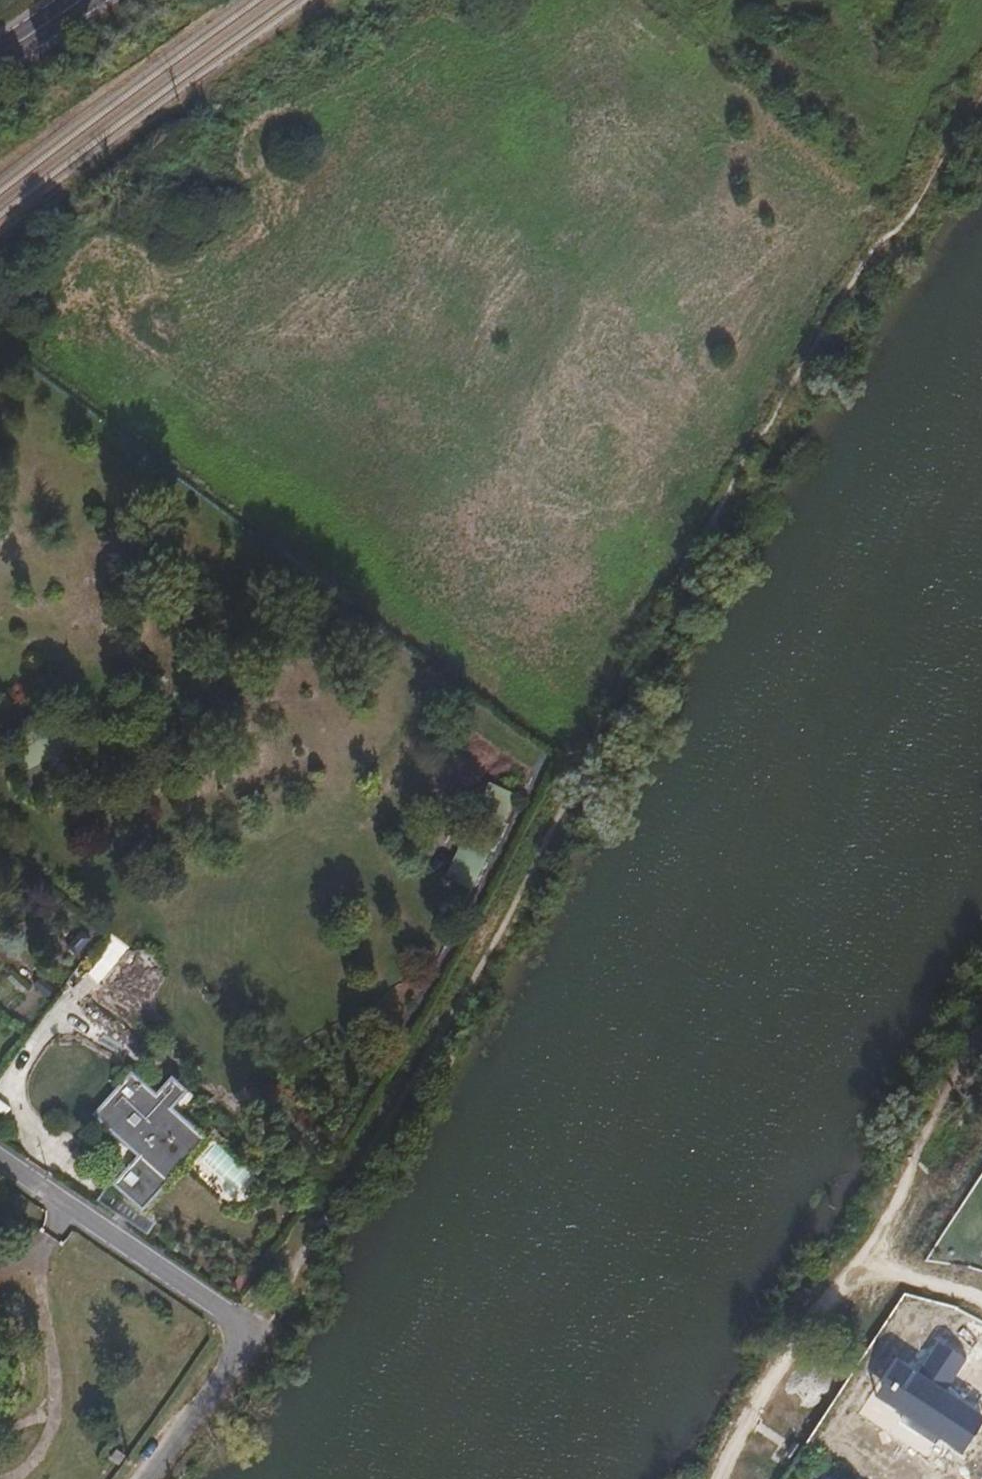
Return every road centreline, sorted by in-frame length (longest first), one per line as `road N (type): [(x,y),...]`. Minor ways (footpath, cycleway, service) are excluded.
road 1 (track): [(408,1097),(565,844),(935,199),(981,137)]
road 2 (residential): [(0,1165),(247,1333)]
road 3 (residential): [(408,1097),(247,1333)]
road 4 (residential): [(247,1333),(145,1478)]
road 5 (track): [(851,1274),(959,1289),(981,1299)]

